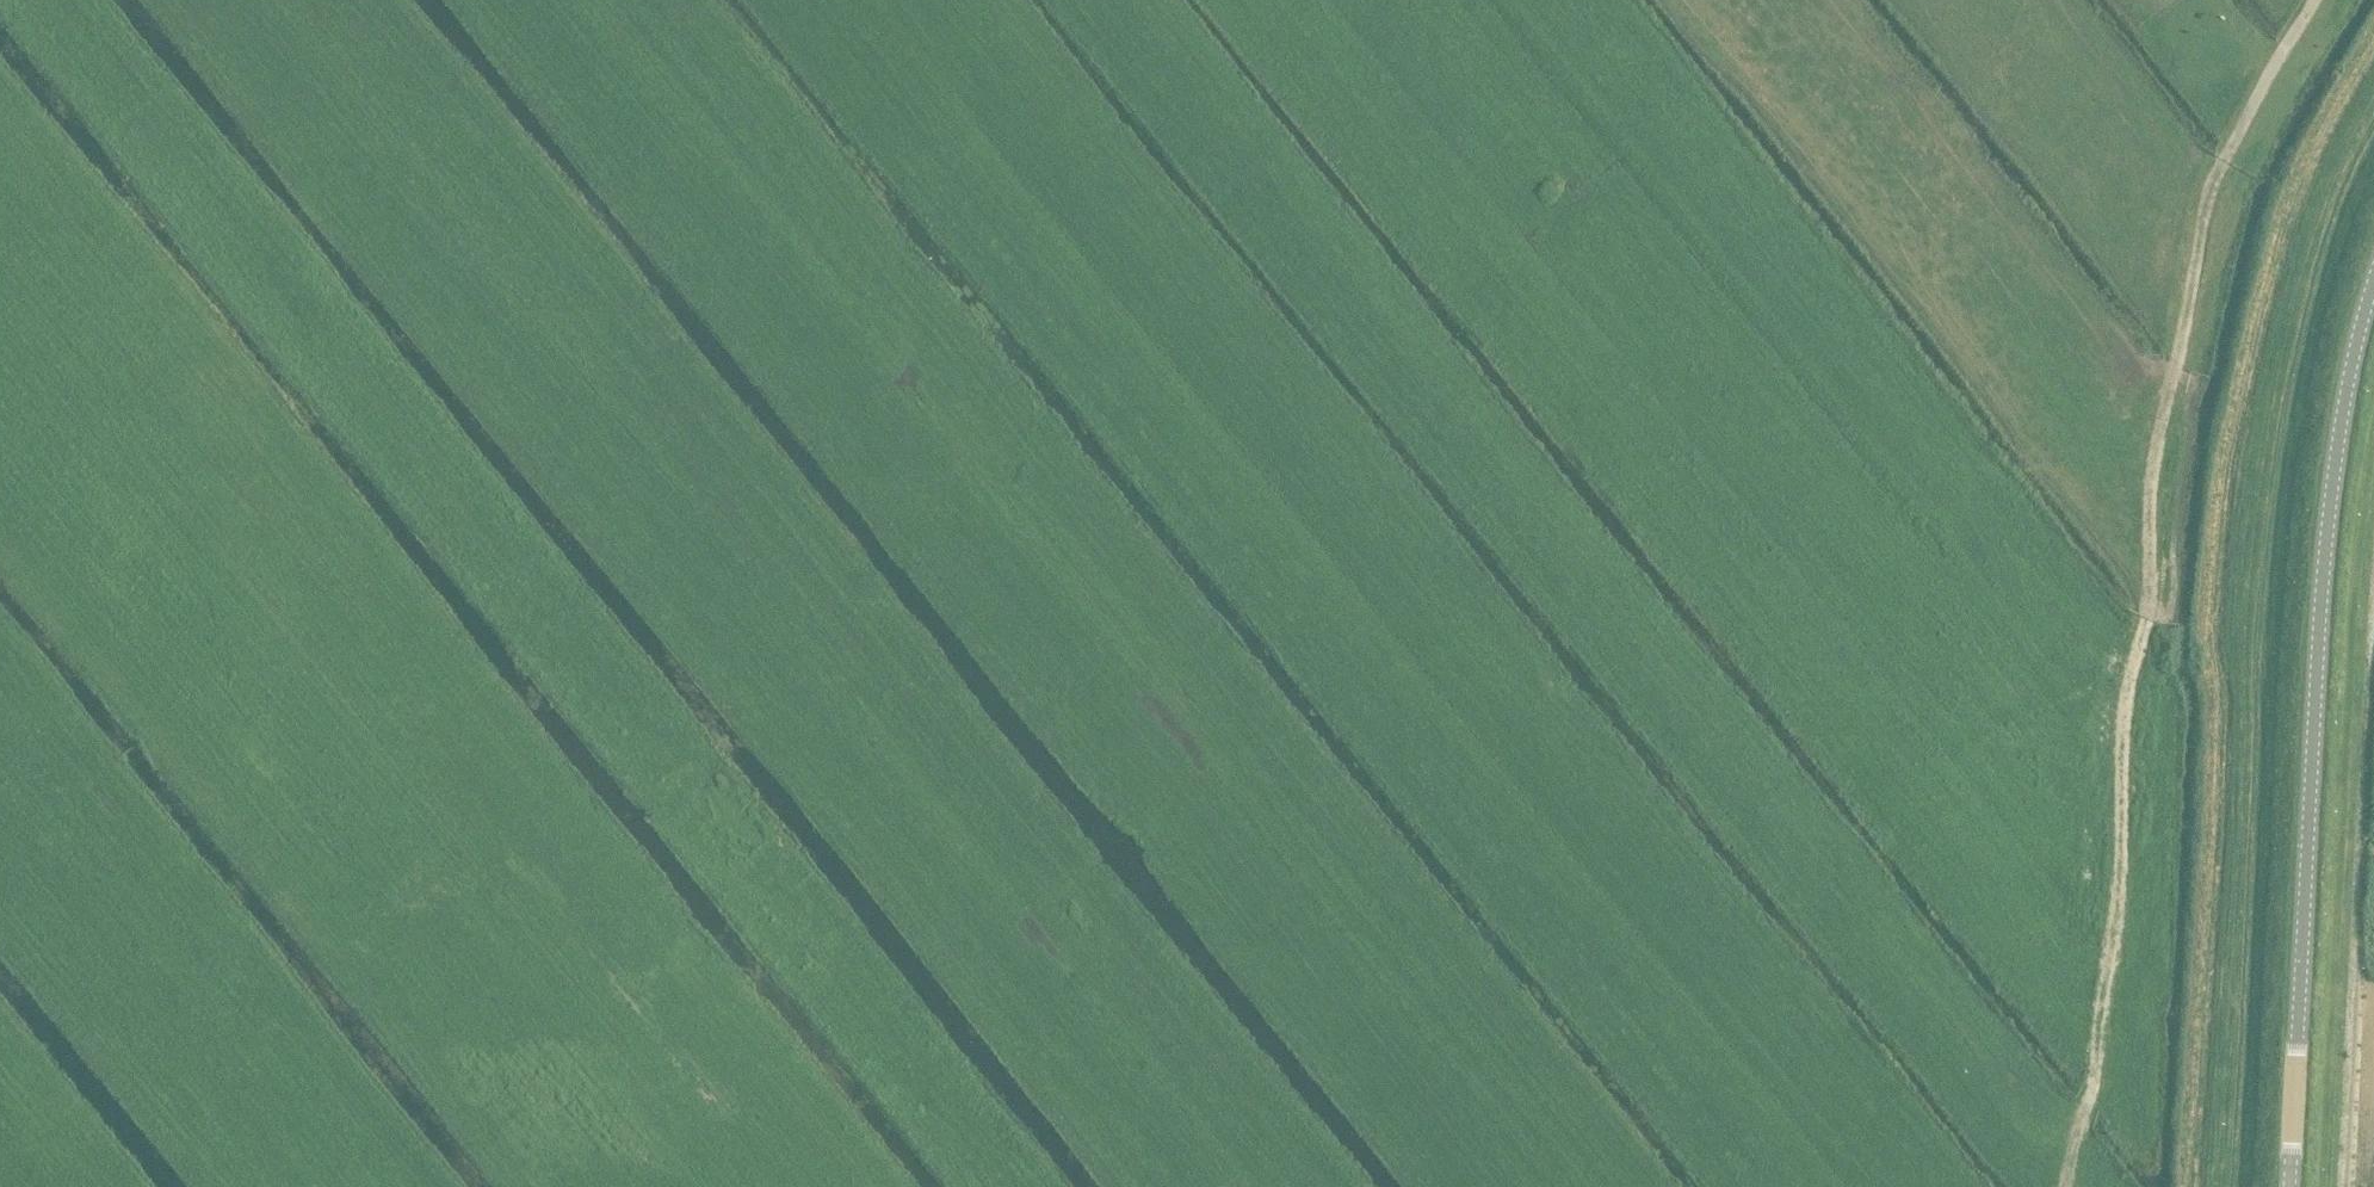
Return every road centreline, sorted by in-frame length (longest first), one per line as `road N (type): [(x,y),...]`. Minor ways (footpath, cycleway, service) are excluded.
road 1 (track): [(2314,0),(2209,195),(2150,473),(2149,604),(2119,732),(2121,836),(2106,1015),(2069,1186)]
road 2 (tertiary): [(2289,1186),(2325,555),(2348,386),(2373,283)]
road 3 (track): [(2322,1186),(2373,407)]

